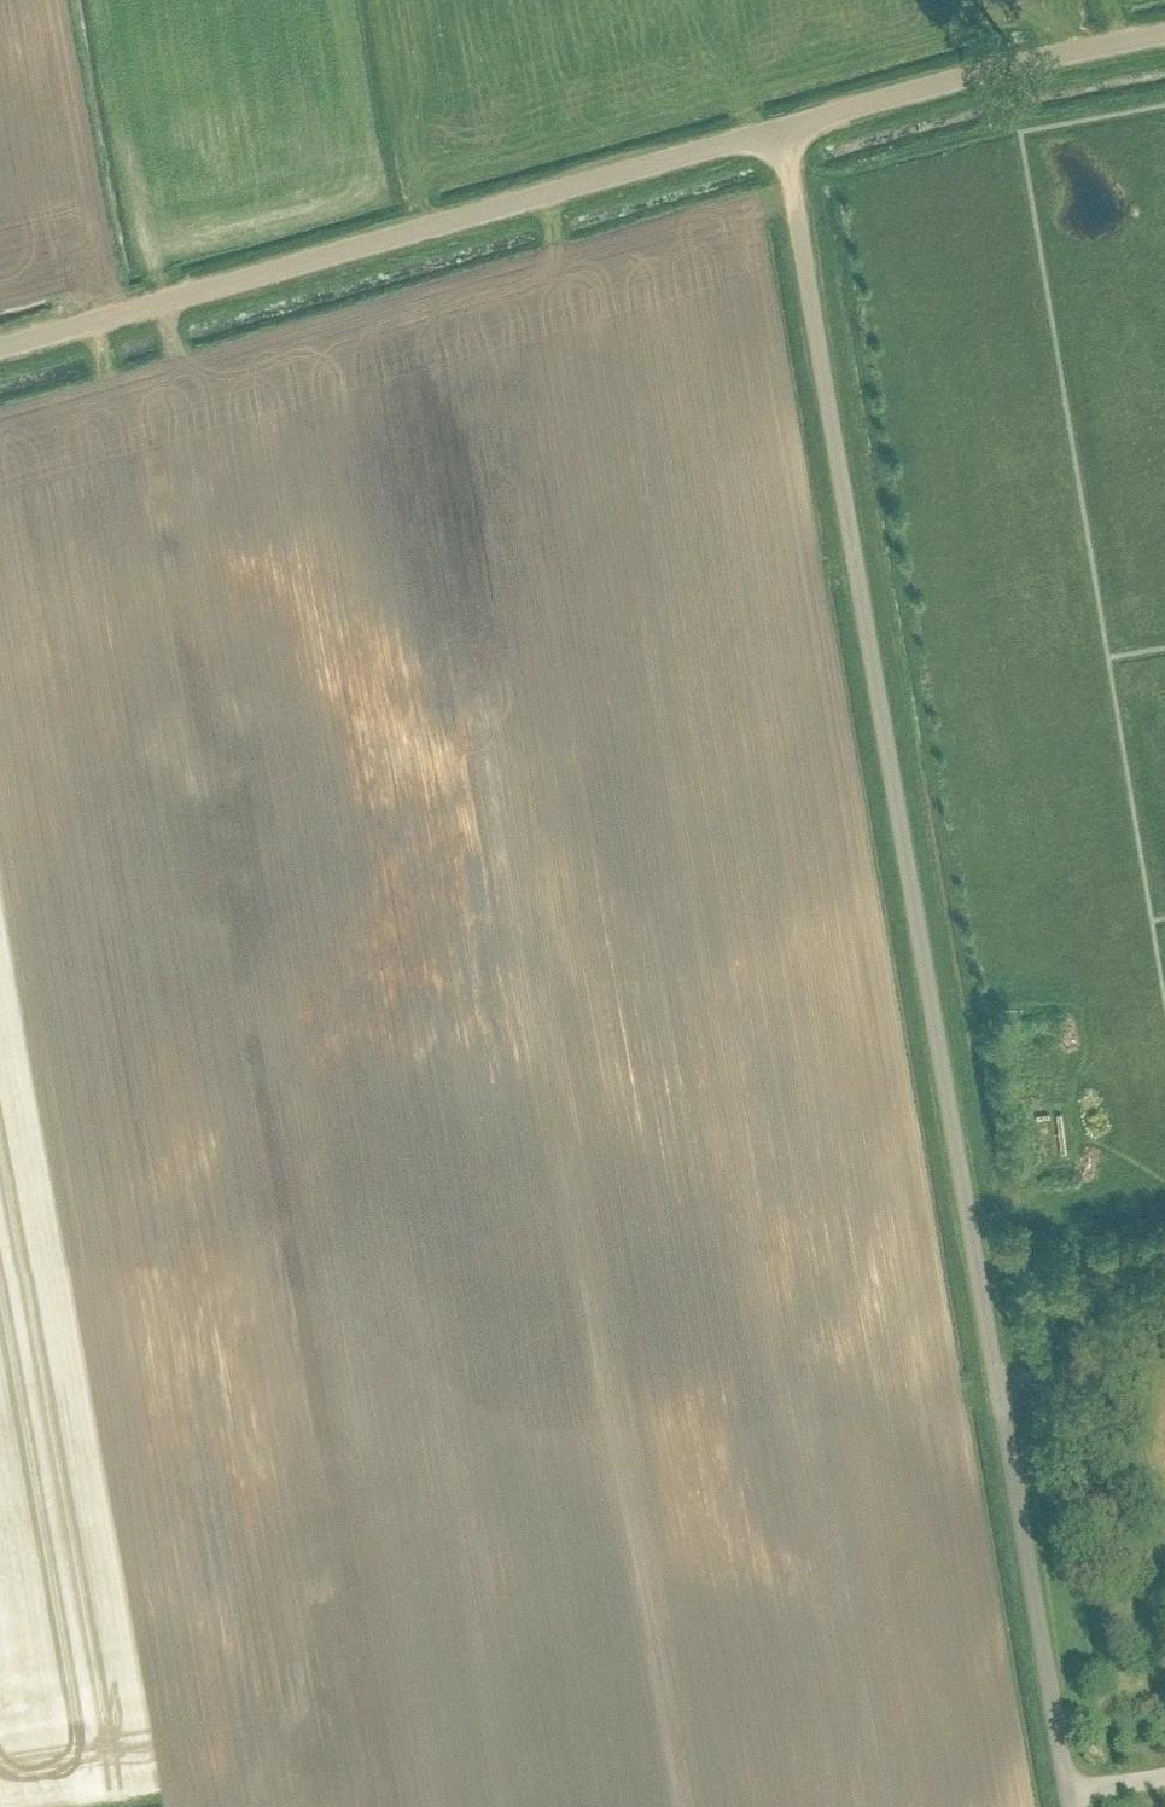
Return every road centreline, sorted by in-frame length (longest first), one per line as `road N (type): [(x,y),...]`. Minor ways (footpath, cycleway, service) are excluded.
road 1 (unclassified): [(1069,1806),(780,124)]
road 2 (unclassified): [(0,344),(780,124)]
road 3 (unclassified): [(780,124),(1164,29)]

